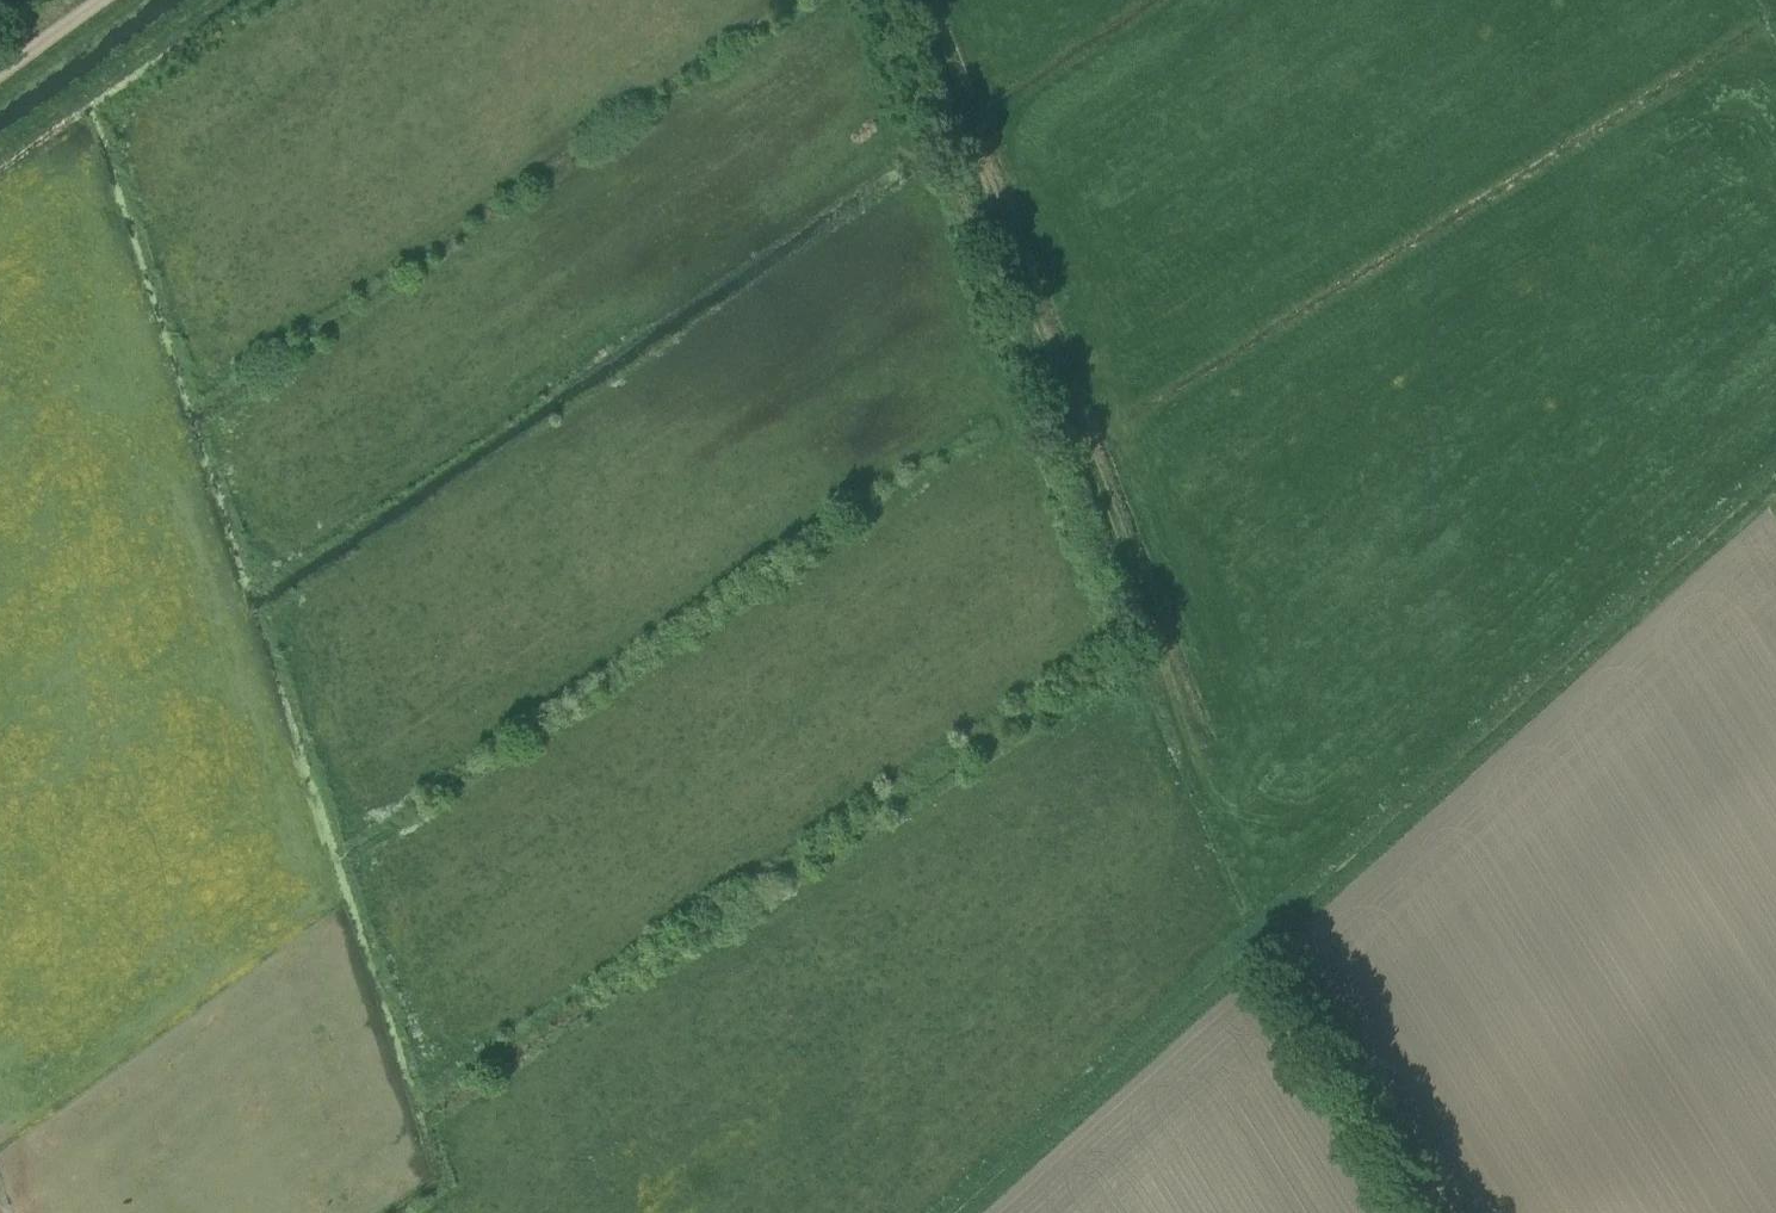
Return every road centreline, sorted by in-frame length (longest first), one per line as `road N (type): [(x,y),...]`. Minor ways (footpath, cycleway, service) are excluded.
road 1 (track): [(1142,594),(916,0)]
road 2 (track): [(1440,1212),(1286,948)]
road 3 (track): [(0,71),(99,0)]

